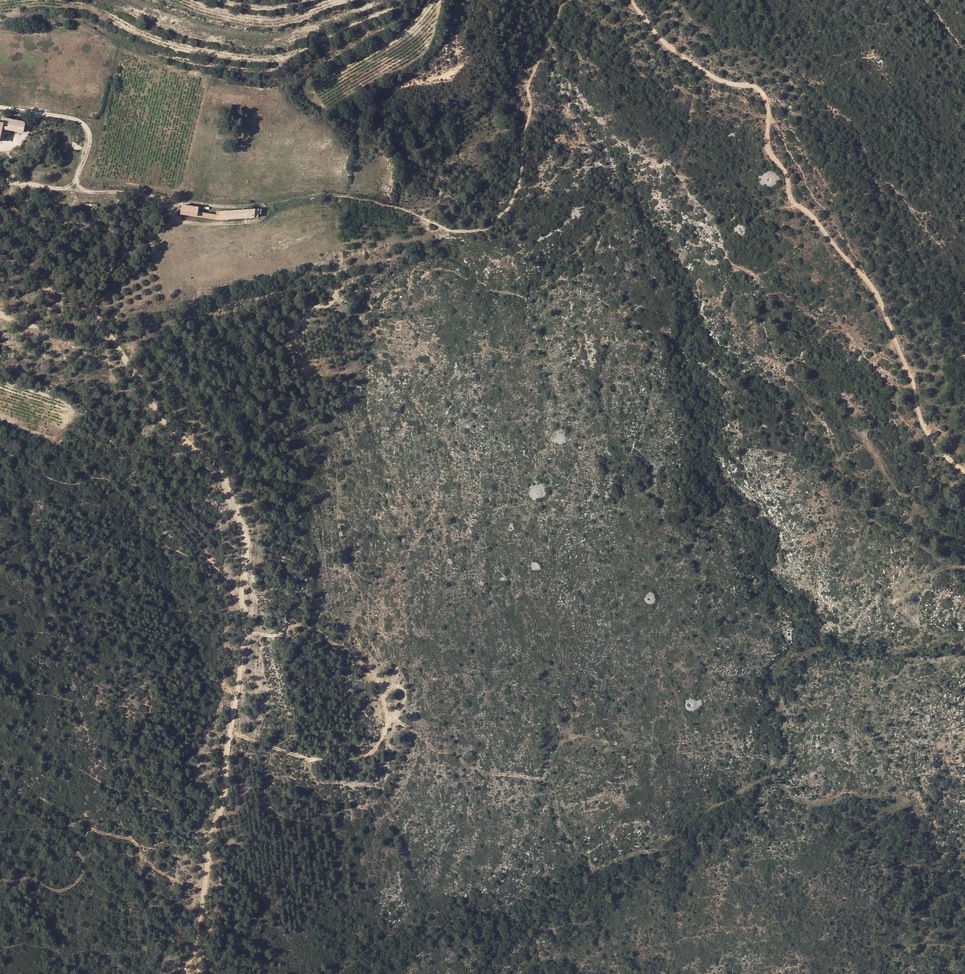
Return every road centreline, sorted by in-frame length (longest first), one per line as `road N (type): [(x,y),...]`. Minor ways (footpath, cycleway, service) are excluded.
road 1 (track): [(185,973),(238,692),(244,535),(215,463),(164,424),(90,305)]
road 2 (track): [(964,473),(922,426),(873,290),(789,199),(783,170),(766,145),(764,94),(671,47),(633,0)]
road 3 (track): [(0,107),(79,121),(88,136),(80,188),(149,196),(171,214),(107,271),(90,305),(71,320),(25,325),(0,314)]
road 4 (track): [(171,220),(231,223),(257,221),(265,211),(256,204),(161,199)]

